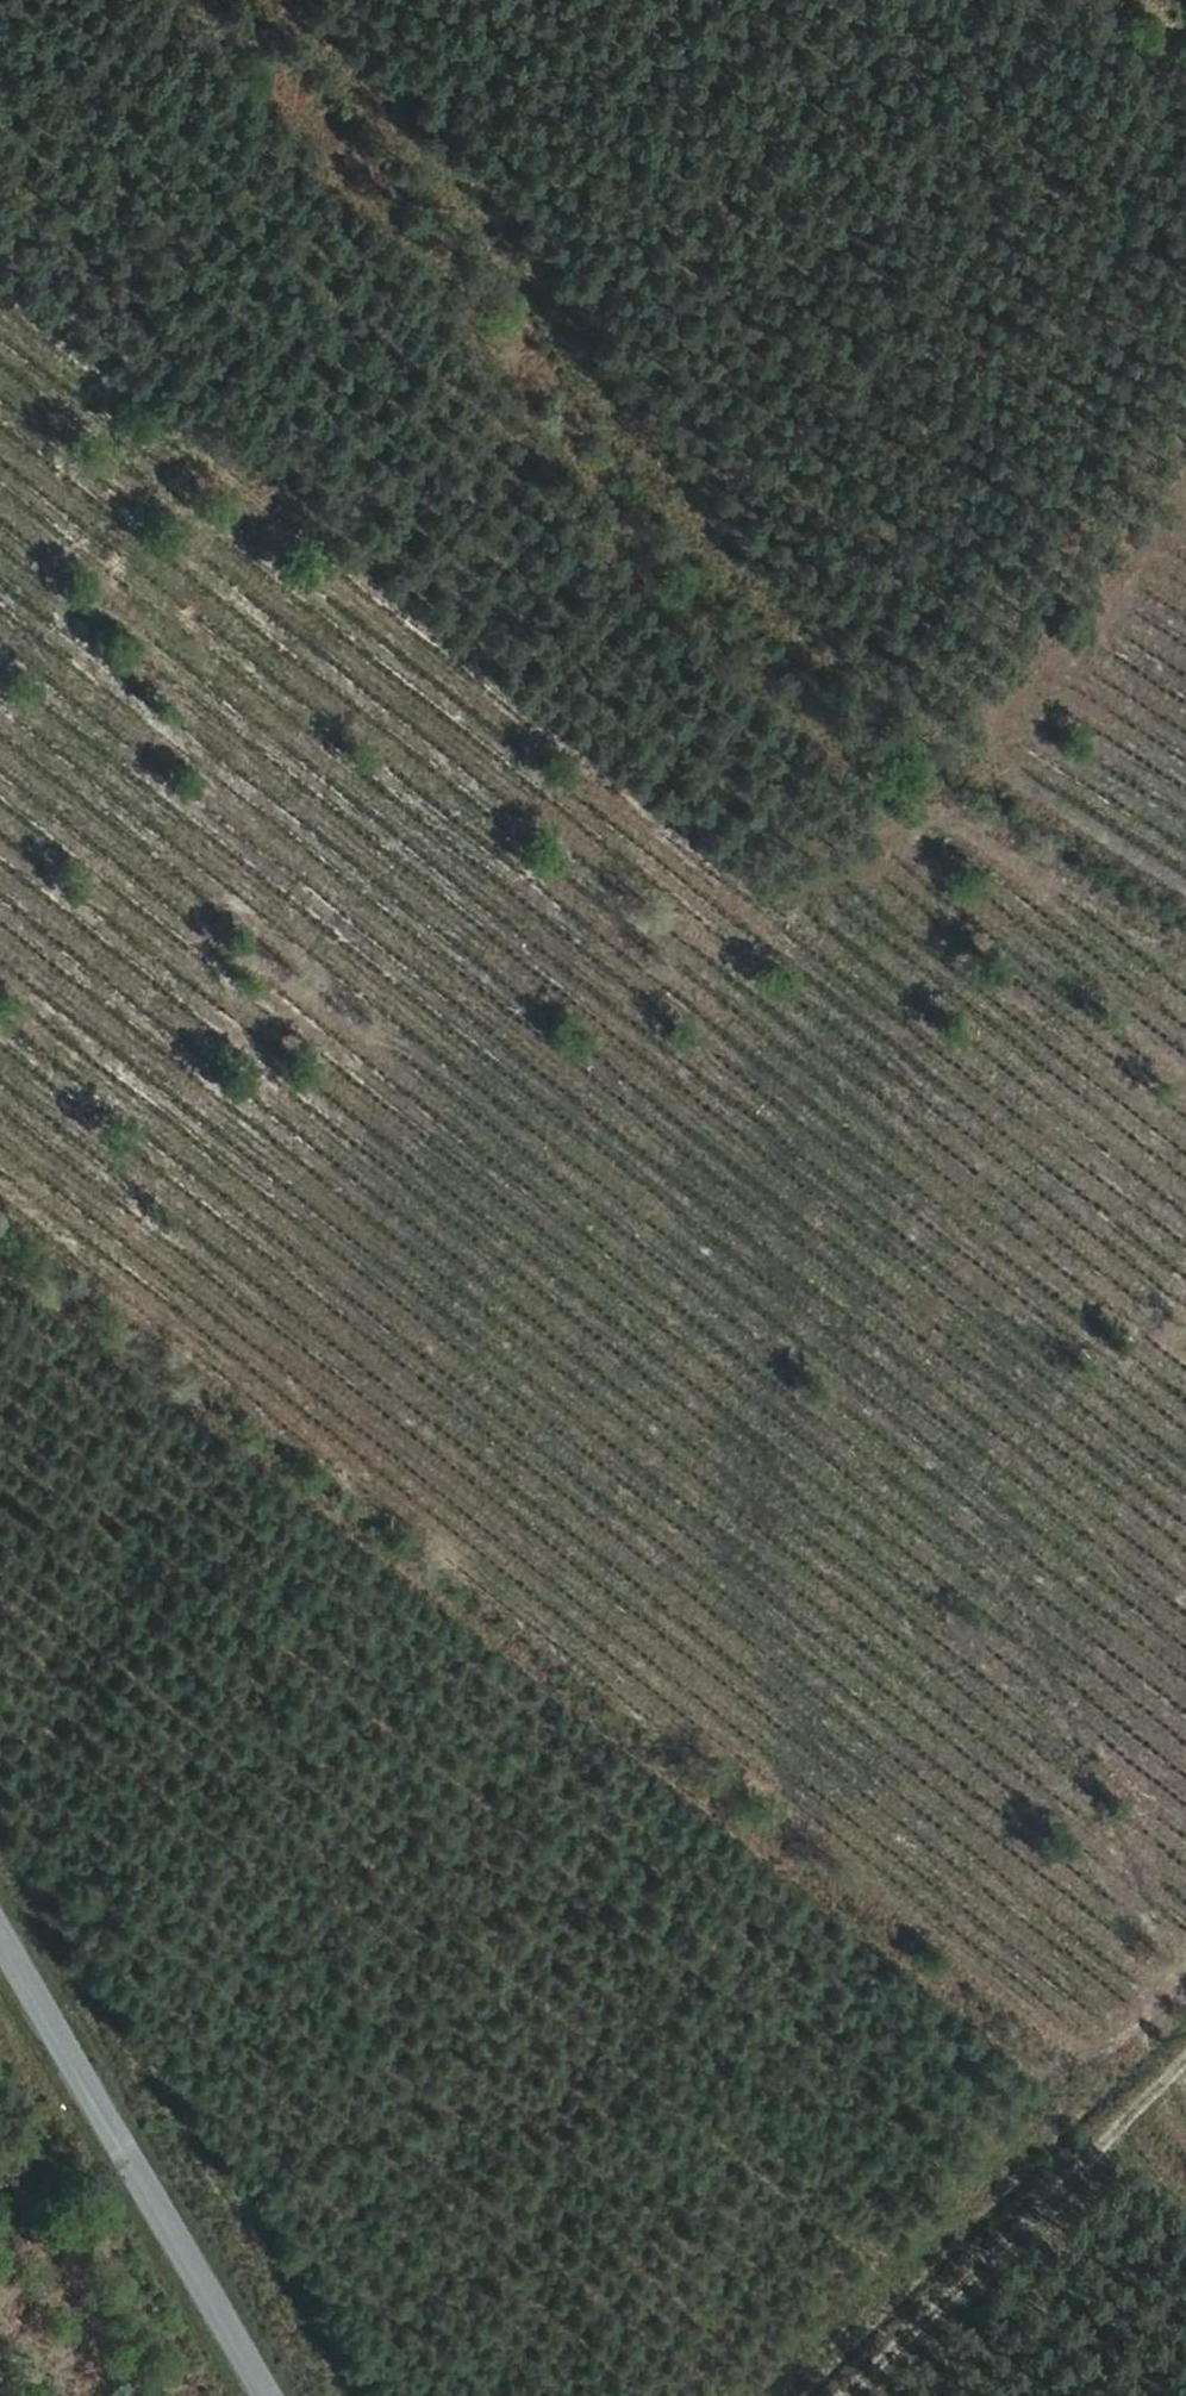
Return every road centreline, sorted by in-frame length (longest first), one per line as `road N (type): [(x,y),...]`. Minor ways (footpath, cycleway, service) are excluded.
road 1 (tertiary): [(0,1941),(268,2395)]

